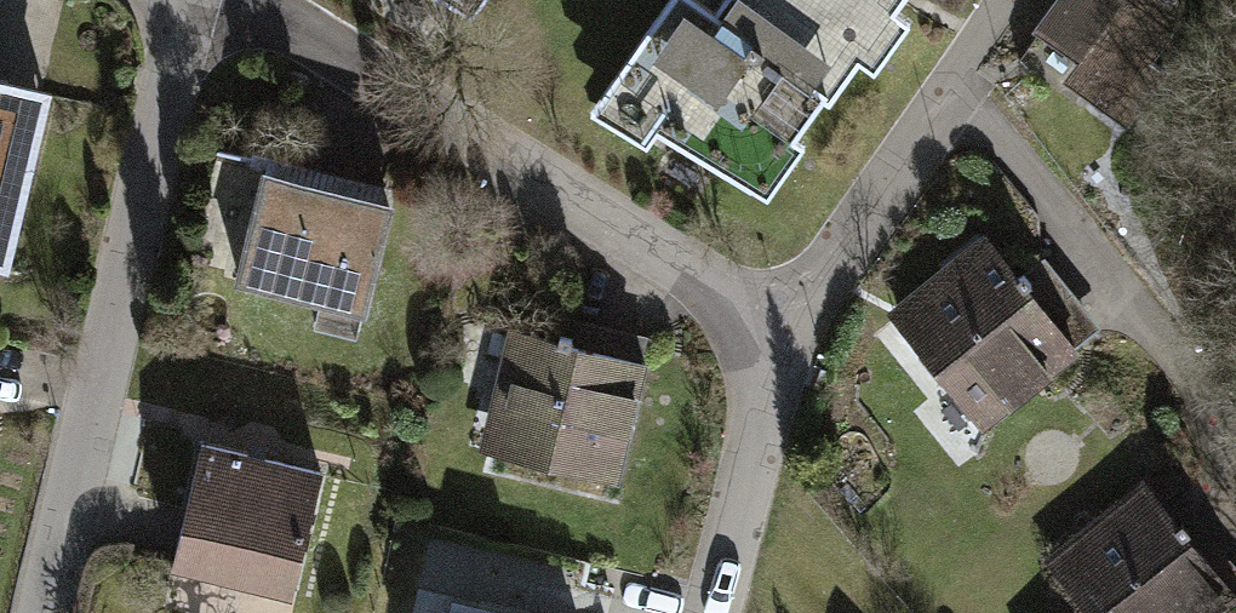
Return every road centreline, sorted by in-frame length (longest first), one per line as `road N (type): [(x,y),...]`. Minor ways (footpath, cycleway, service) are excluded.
road 1 (residential): [(786,331),(233,0)]
road 2 (residential): [(45,612),(191,0)]
road 3 (residential): [(786,331),(956,95),(1014,0)]
road 4 (residential): [(712,612),(786,331)]

